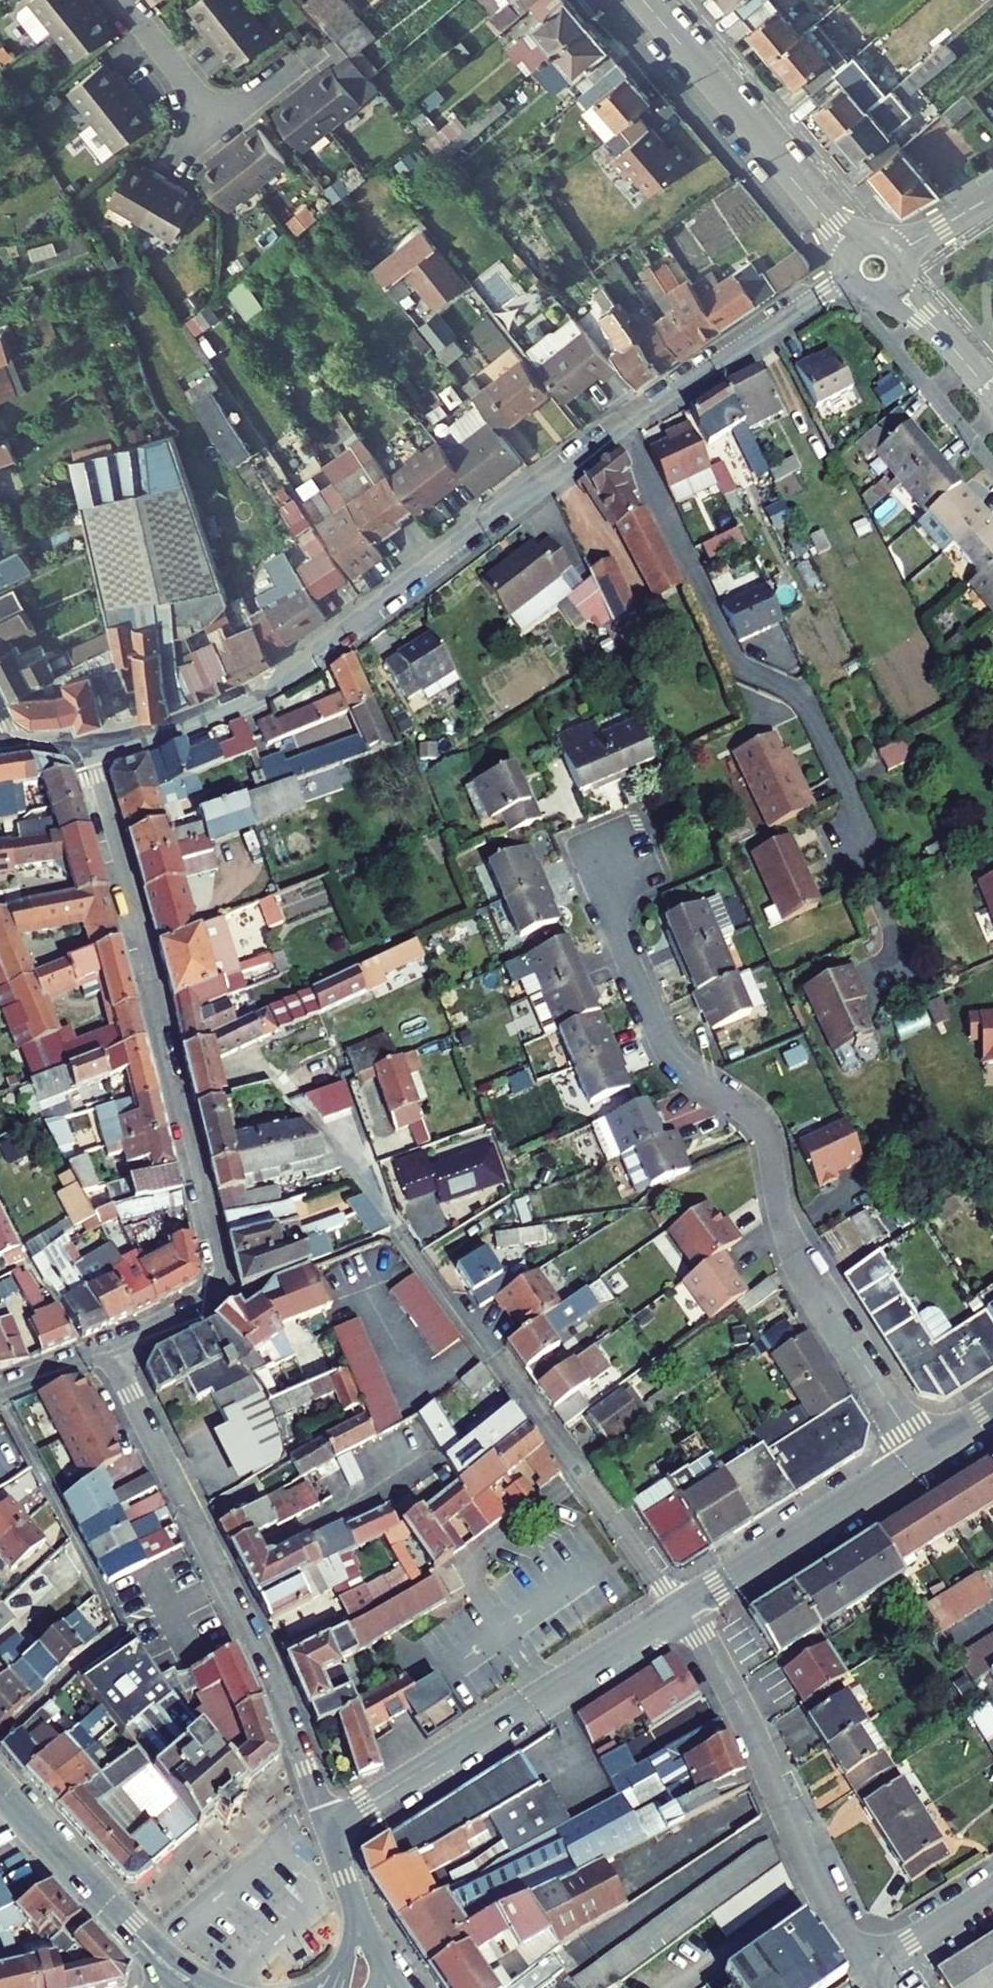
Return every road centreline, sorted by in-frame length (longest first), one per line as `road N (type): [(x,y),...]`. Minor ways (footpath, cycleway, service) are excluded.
road 1 (residential): [(595,872),(666,1047),(761,1124),(795,1252),(922,1457)]
road 2 (residential): [(83,746),(158,732),(260,691),(620,425)]
road 3 (residential): [(220,1291),(221,1259),(83,746)]
road 4 (residential): [(107,1348),(256,1643),(334,1831)]
road 5 (residential): [(620,425),(734,657),(792,689),(814,718),(855,811),(856,856)]
road 6 (residential): [(678,1611),(398,1234)]
road 7 (residential): [(334,1831),(678,1611)]
road 8 (residential): [(865,1970),(686,1606)]
road 9 (residential): [(854,251),(643,0)]
road 10 (residential): [(686,1606),(922,1457)]
road 11 (residential): [(620,425),(849,277)]
road 12 (secondary): [(0,1789),(126,1922)]
road 13 (residential): [(219,127),(119,0)]
road 14 (residential): [(992,1889),(865,1970)]
road 15 (residential): [(988,389),(892,289)]
road 16 (residential): [(220,1291),(107,1348)]

